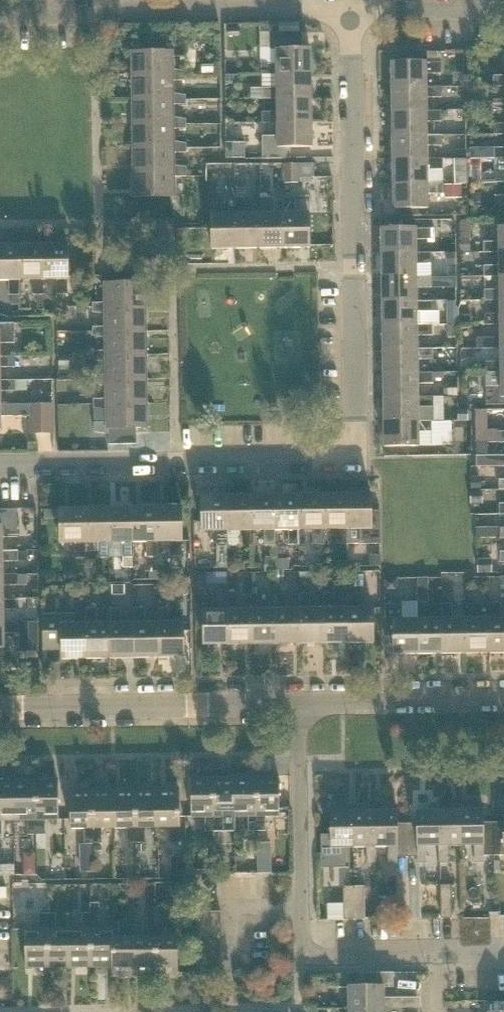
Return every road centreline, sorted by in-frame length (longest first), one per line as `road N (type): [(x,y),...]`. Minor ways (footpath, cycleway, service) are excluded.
road 1 (residential): [(0,466),(359,459),(351,8)]
road 2 (residential): [(503,959),(468,960),(450,951),(302,957),(298,703)]
road 3 (residential): [(0,13),(351,8)]
road 4 (unclassified): [(0,708),(298,703)]
road 5 (unclassified): [(298,703),(503,701)]
road 6 (residential): [(351,8),(503,6)]

